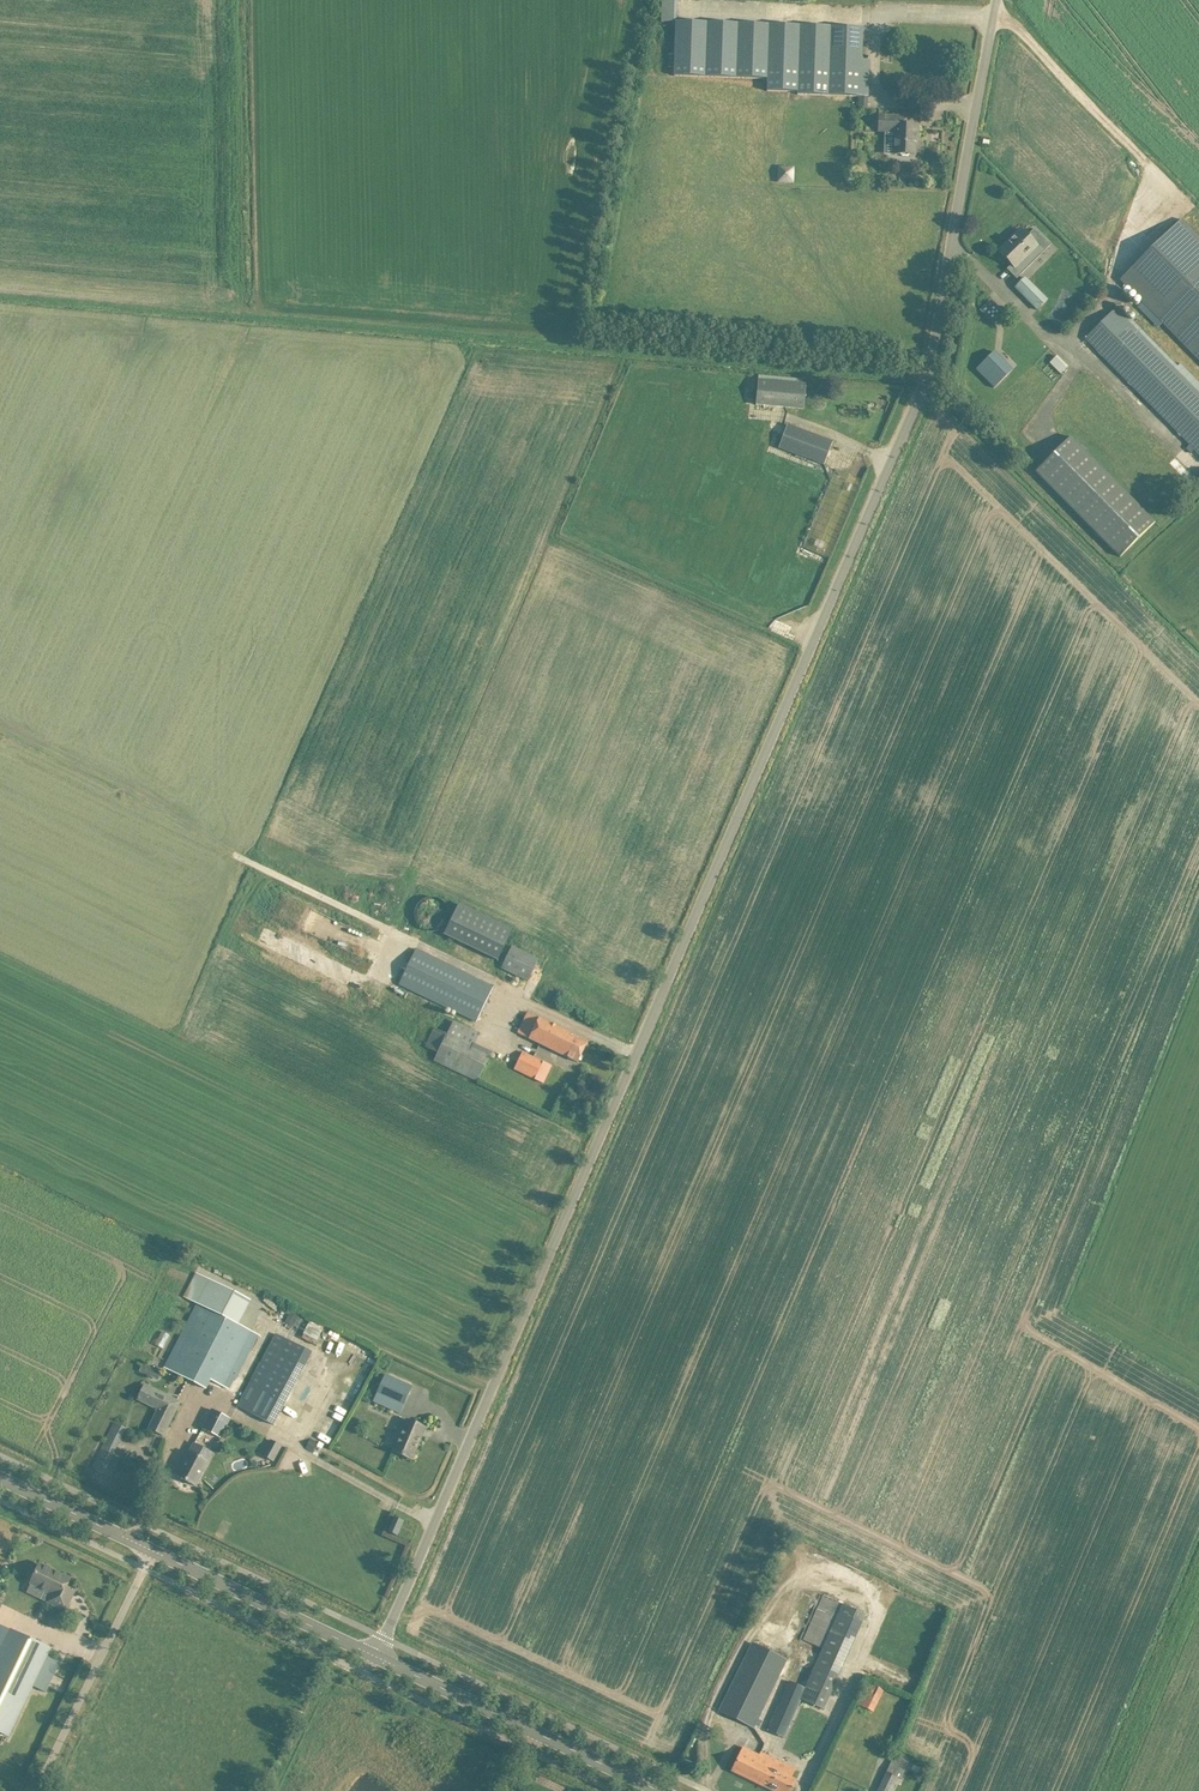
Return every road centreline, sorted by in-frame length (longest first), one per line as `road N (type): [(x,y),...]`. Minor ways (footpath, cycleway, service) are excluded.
road 1 (unclassified): [(375,1656),(914,395),(996,0)]
road 2 (tertiary): [(659,1790),(375,1656)]
road 3 (unclassified): [(36,1790),(147,1548)]
road 4 (tertiary): [(375,1656),(147,1548)]
road 5 (track): [(513,240),(509,0)]
road 6 (tertiary): [(147,1548),(0,1478)]

